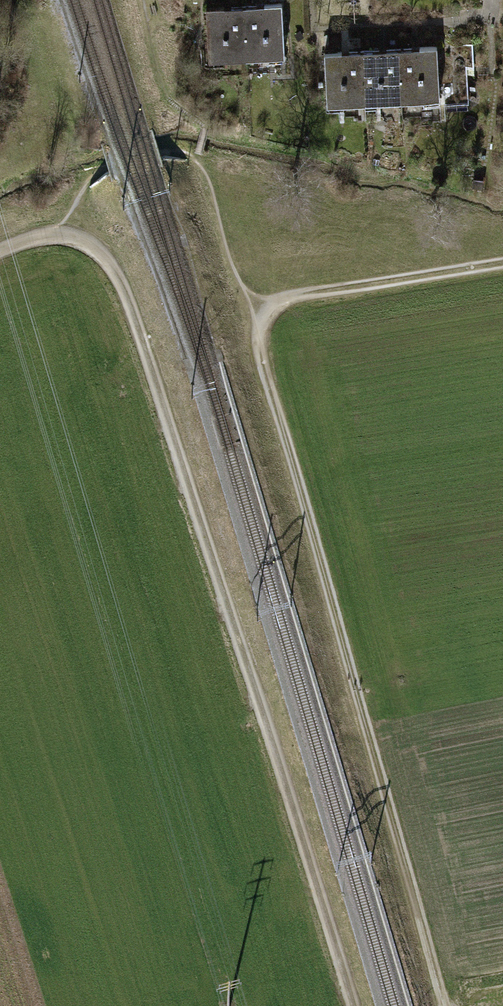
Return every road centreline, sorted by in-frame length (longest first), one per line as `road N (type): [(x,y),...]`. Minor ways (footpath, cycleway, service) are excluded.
road 1 (track): [(59,236),(102,255),(119,280),(346,1005)]
road 2 (track): [(265,316),(260,346),(450,1005)]
road 3 (track): [(502,267),(287,298),(265,316)]

